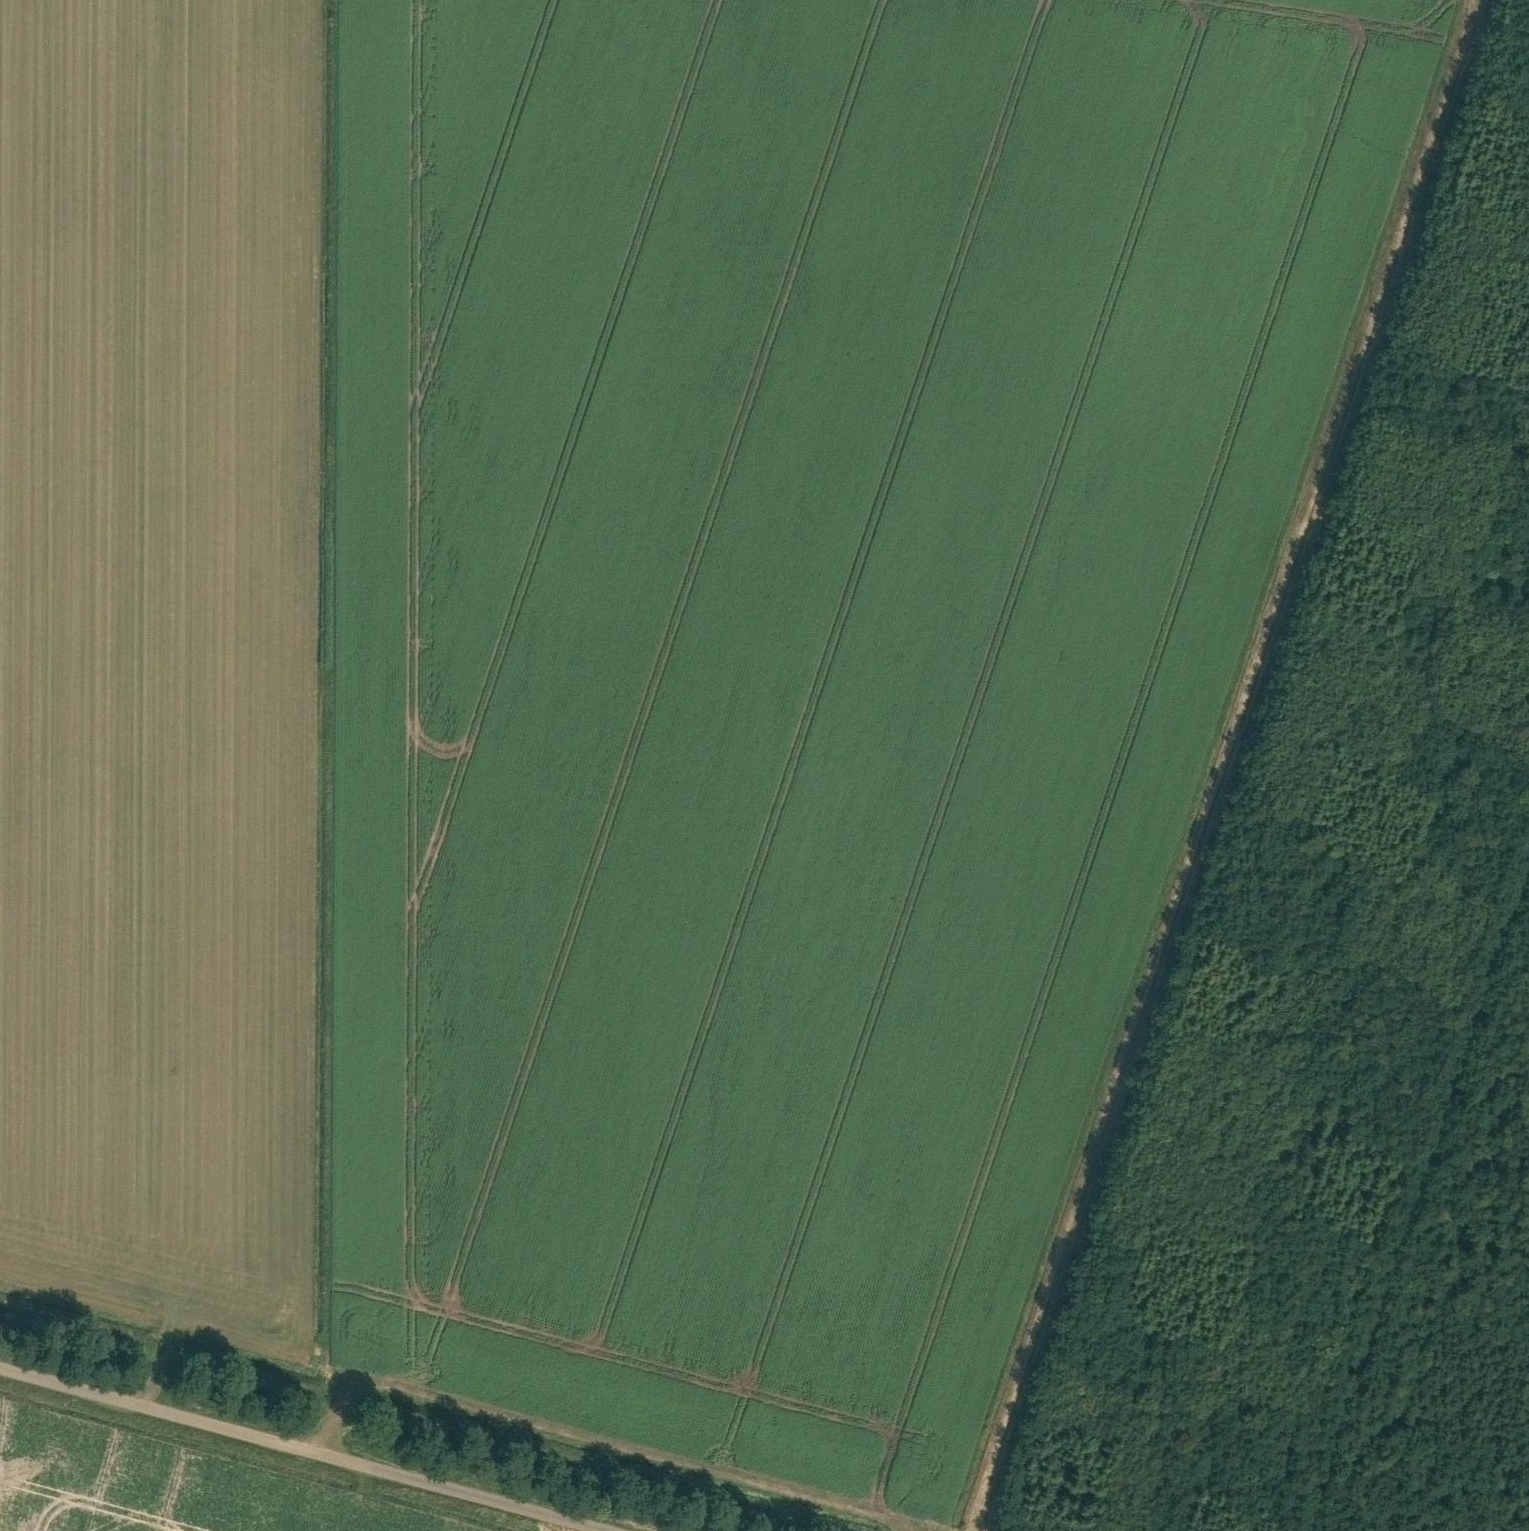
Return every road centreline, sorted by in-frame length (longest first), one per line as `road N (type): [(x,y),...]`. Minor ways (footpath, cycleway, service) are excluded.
road 1 (unclassified): [(0,1369),(603,1530)]

